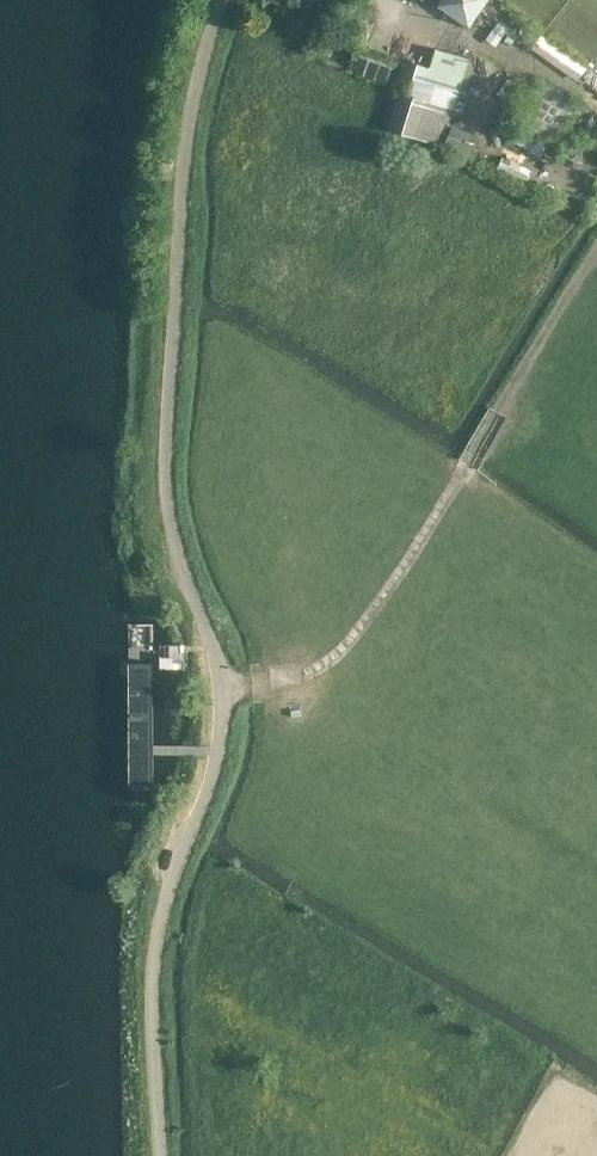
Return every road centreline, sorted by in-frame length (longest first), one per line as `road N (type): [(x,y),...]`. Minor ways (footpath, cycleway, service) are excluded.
road 1 (unclassified): [(163,1155),(154,1032),(160,919),(223,747),(228,682),(175,551),(168,406),(200,81),(222,0)]
road 2 (track): [(596,257),(345,674),(228,682)]

